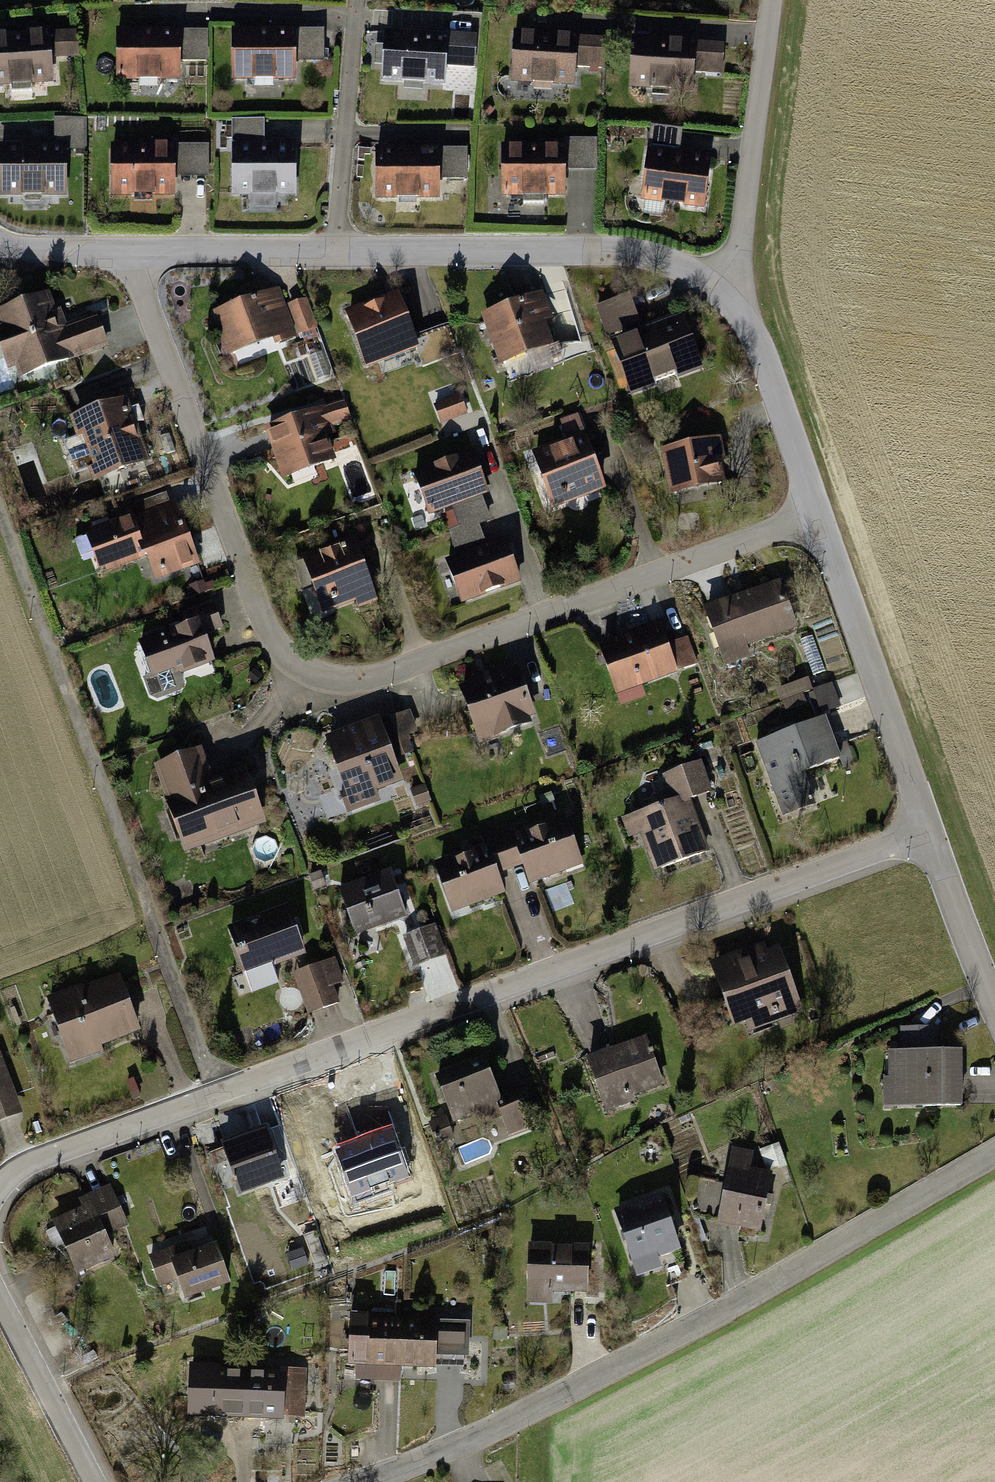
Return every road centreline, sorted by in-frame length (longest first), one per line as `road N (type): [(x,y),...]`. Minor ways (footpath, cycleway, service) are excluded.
road 1 (residential): [(0,1196),(25,1166),(928,834)]
road 2 (residential): [(130,257),(276,650),(315,679),(365,680),(815,519)]
road 3 (residential): [(373,1481),(559,1400),(994,1153)]
road 4 (residential): [(734,286),(598,252),(335,253)]
road 5 (residential): [(928,834),(815,519)]
road 6 (residential): [(773,0),(734,286)]
road 7 (residential): [(335,253),(354,0)]
road 8 (residential): [(815,519),(734,286)]
road 9 (residential): [(98,1481),(0,1286)]
road 10 (residential): [(335,253),(130,257)]
road 11 (residential): [(994,1001),(928,834)]
road 12 (residential): [(130,257),(0,247)]

